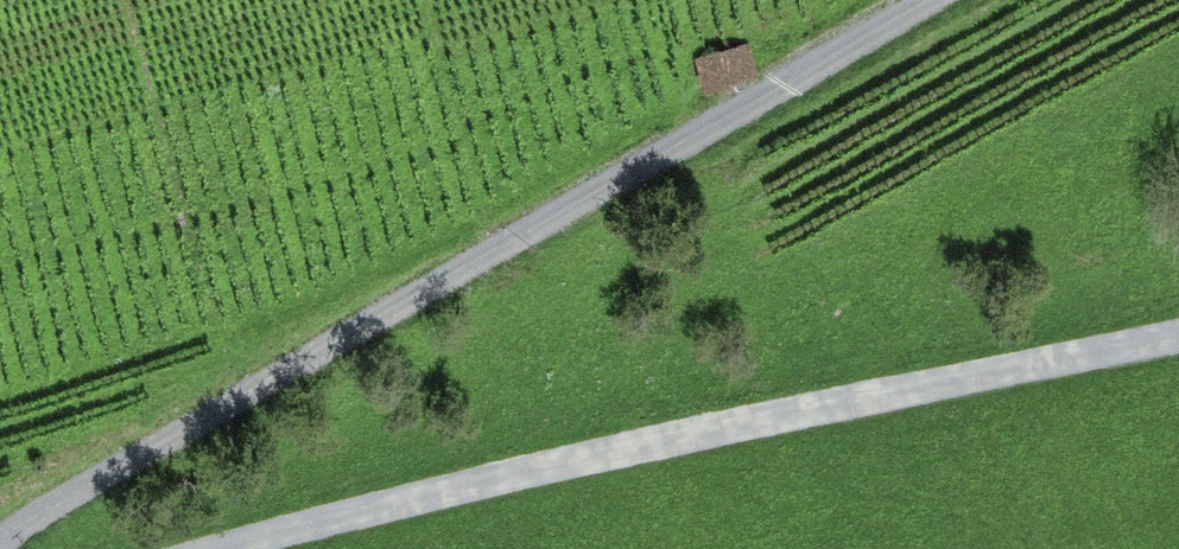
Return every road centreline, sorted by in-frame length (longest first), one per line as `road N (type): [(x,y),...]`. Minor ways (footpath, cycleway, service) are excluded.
road 1 (track): [(9,548),(945,0)]
road 2 (track): [(1178,339),(498,480),(234,548)]

